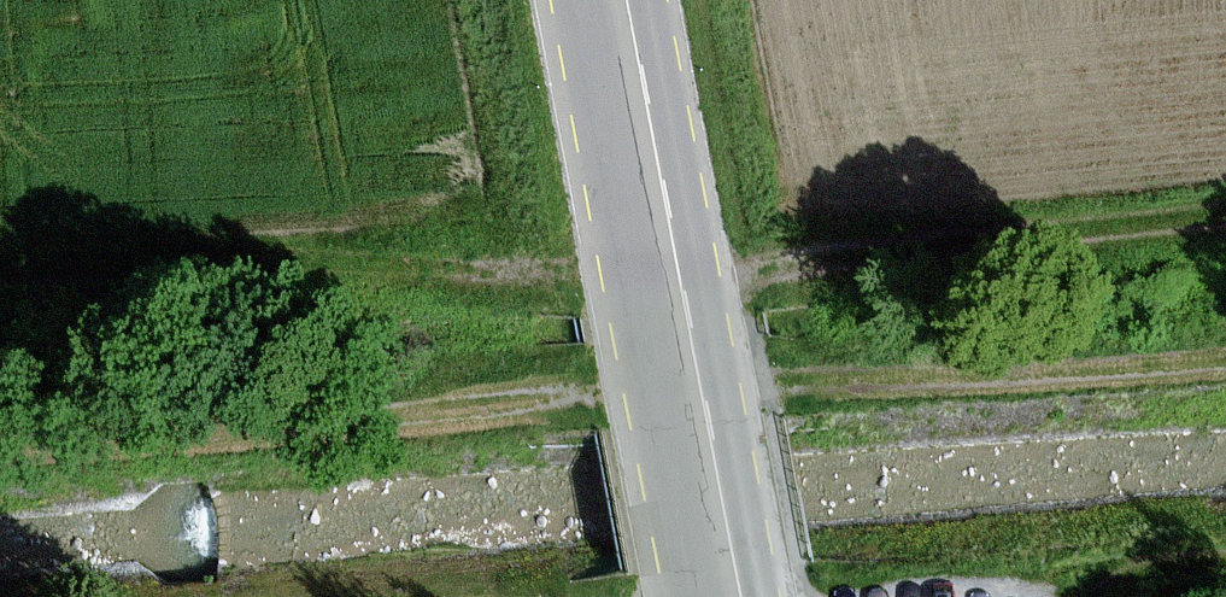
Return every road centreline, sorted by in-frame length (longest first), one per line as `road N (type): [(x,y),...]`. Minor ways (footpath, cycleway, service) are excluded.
road 1 (track): [(0,307),(485,276),(679,286),(1225,226)]
road 2 (track): [(0,453),(611,394),(699,396)]
road 3 (primary): [(625,0),(735,596)]
road 4 (track): [(1225,371),(699,396)]
road 5 (track): [(1225,552),(1072,561),(859,596)]

